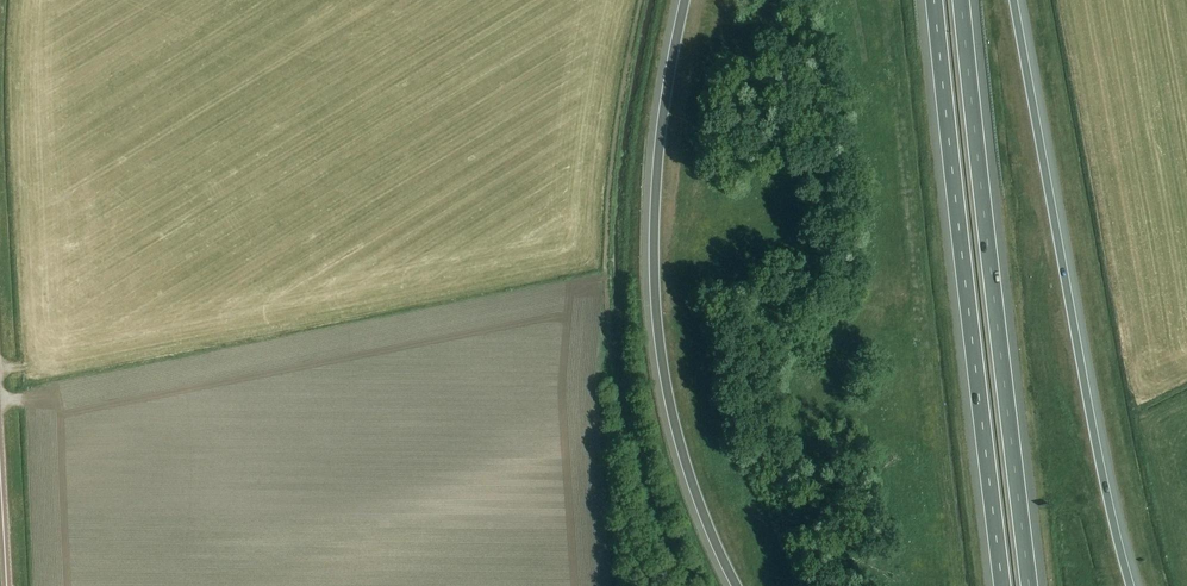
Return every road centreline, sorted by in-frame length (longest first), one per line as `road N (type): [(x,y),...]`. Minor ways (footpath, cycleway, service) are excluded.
road 1 (trunk): [(686,0),(658,163),(657,310),(691,477),(738,585)]
road 2 (trunk): [(1133,585),(1016,0)]
road 3 (motorway): [(1034,585),(963,0)]
road 4 (motorway): [(933,0),(1002,585)]
road 5 (unclassified): [(7,585),(0,462)]

